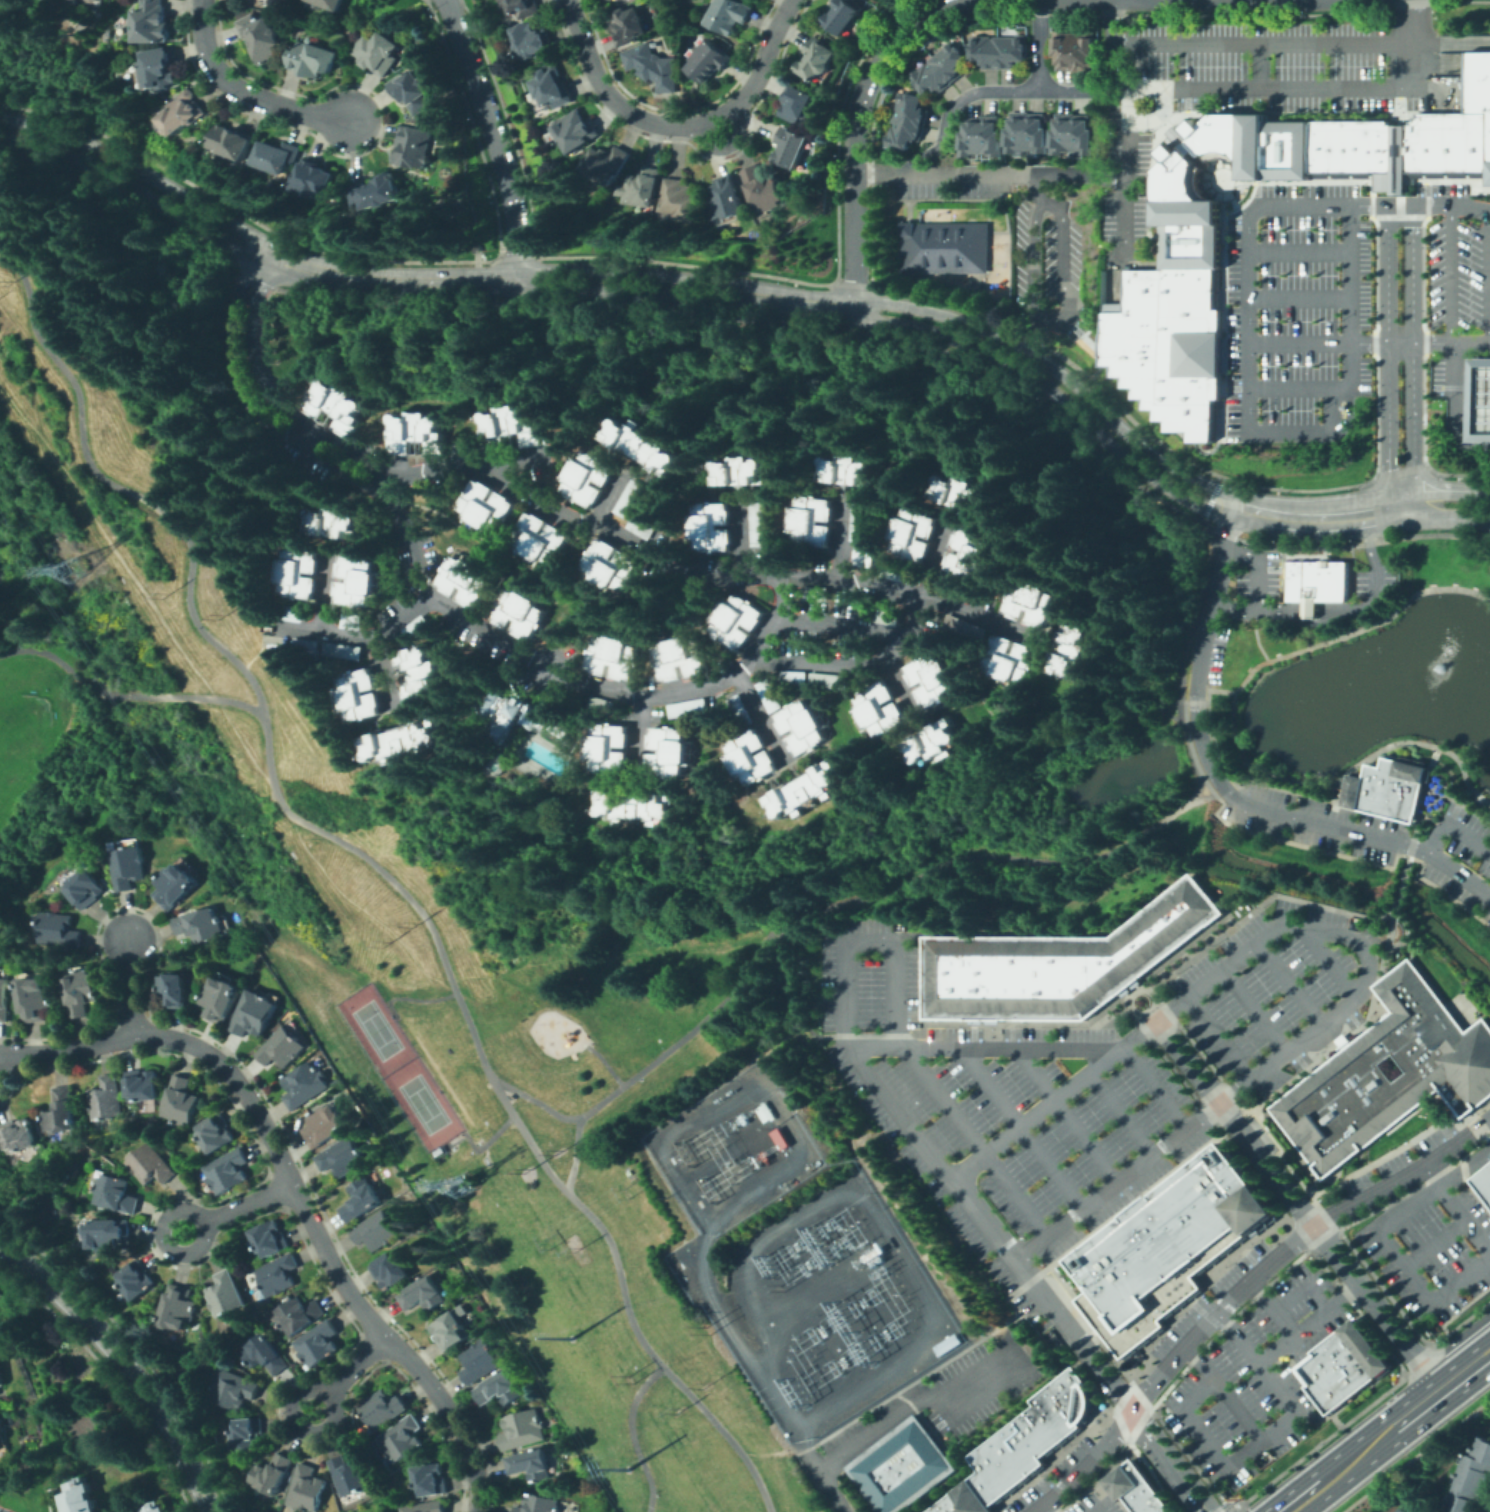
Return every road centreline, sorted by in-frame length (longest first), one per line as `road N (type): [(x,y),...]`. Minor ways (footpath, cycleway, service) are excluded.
road 1 (residential): [(0,1054),(168,1038),(221,1061),(270,1136),(364,1318),(438,1397),(465,1440),(476,1511)]
road 2 (tertiary): [(1227,504),(1146,449),(1032,352),(934,311),(887,301),(871,310)]
road 3 (tertiary): [(871,310),(999,357),(1057,395),(1148,475),(1207,507),(1227,504)]
road 4 (residential): [(796,0),(752,92),(718,118),(693,125),(646,120),(615,99),(570,0)]
road 5 (residential): [(972,0),(910,27),(876,71),(859,114),(854,308)]
road 6 (tertiary): [(210,1511),(131,1372),(77,1310),(0,1246)]
road 7 (residential): [(447,0),(510,189),(519,279)]
road 8 (tertiary): [(250,246),(241,229),(114,154),(0,116)]
road 9 (tertiary): [(519,279),(352,277),(250,246)]
road 10 (tertiary): [(757,297),(737,283),(649,271),(551,268),(519,279)]
road 11 (tertiary): [(519,279),(538,291),(623,290),(729,303),(757,297)]
road 12 (tertiary): [(39,147),(114,180),(224,247),(250,246)]
road 13 (residential): [(205,0),(213,65),(236,86),(312,116),(354,120)]
road 14 (residential): [(937,148),(966,97),(1092,91)]
road 15 (tertiary): [(1227,504),(1295,516),(1403,504)]
road 16 (residential): [(165,1245),(162,1228),(171,1215),(188,1211),(203,1220),(207,1238),(197,1252),(179,1256),(165,1245)]
road 17 (primary): [(1431,1398),(1323,1481)]
road 18 (residential): [(301,1427),(294,1411),(300,1395),(330,1395),(337,1415),(328,1429),(301,1427)]

